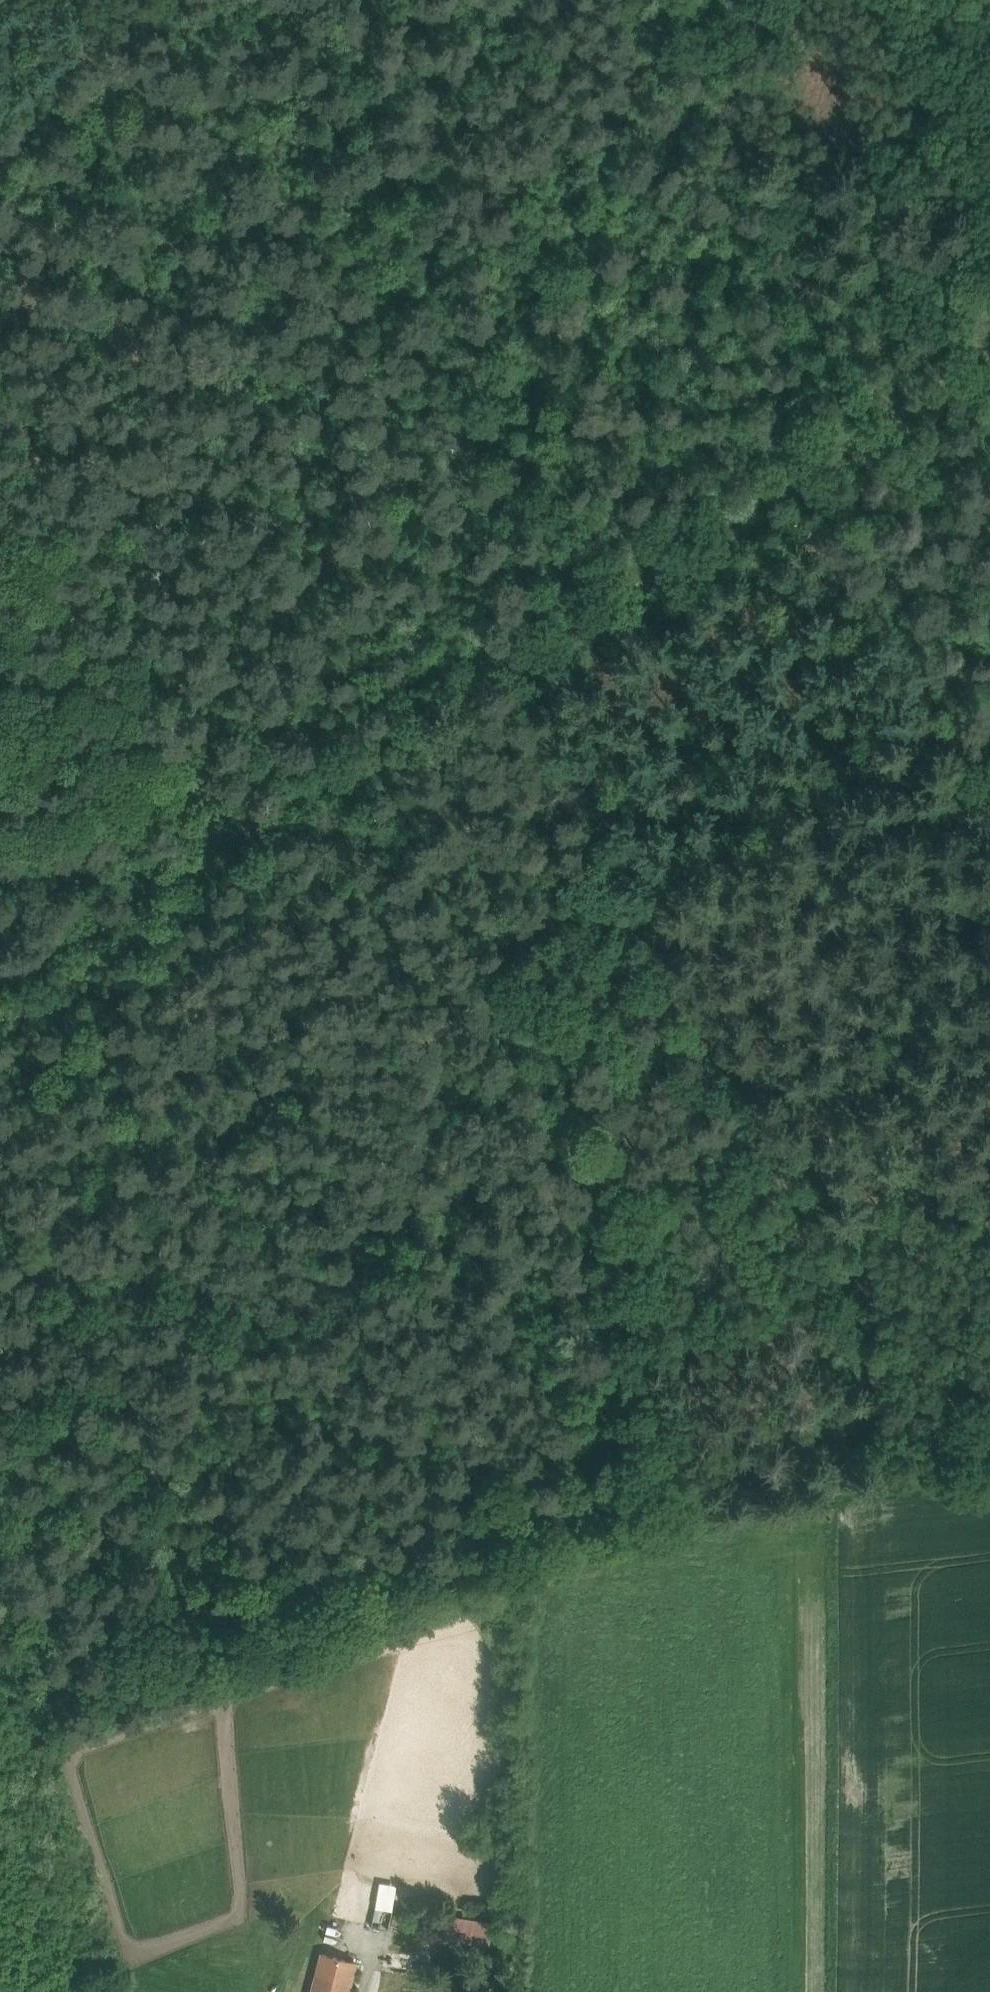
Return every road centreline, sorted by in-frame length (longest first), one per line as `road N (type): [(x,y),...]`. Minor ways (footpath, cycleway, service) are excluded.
road 1 (track): [(239,854),(100,587),(37,416),(1,273),(7,164),(45,102),(119,50)]
road 2 (track): [(239,854),(989,357)]
road 3 (track): [(0,1009),(239,854)]
road 4 (track): [(877,0),(989,251)]
road 5 (track): [(87,1991),(0,1741)]

